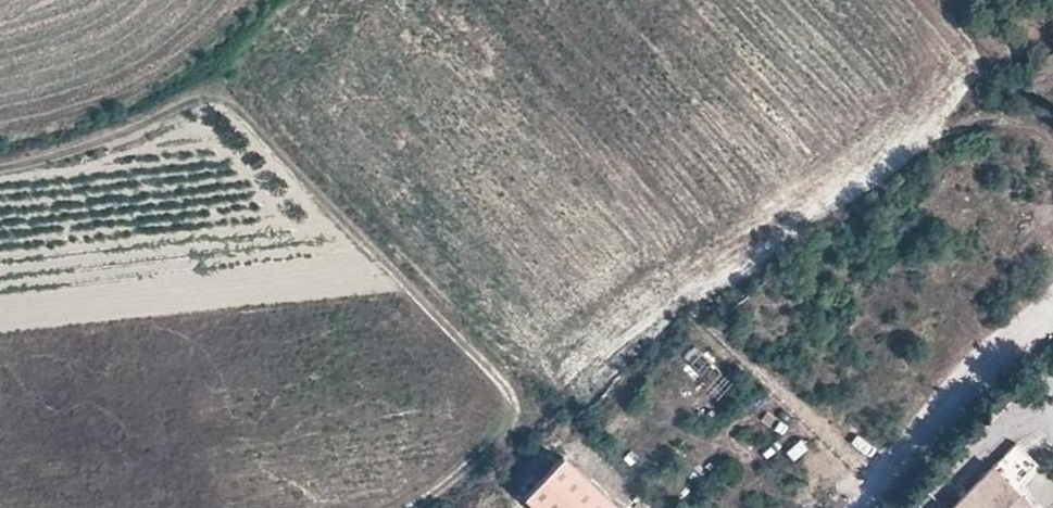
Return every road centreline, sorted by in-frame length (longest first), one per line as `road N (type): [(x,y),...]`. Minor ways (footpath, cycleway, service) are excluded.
road 1 (unclassified): [(1052,302),(876,507)]

